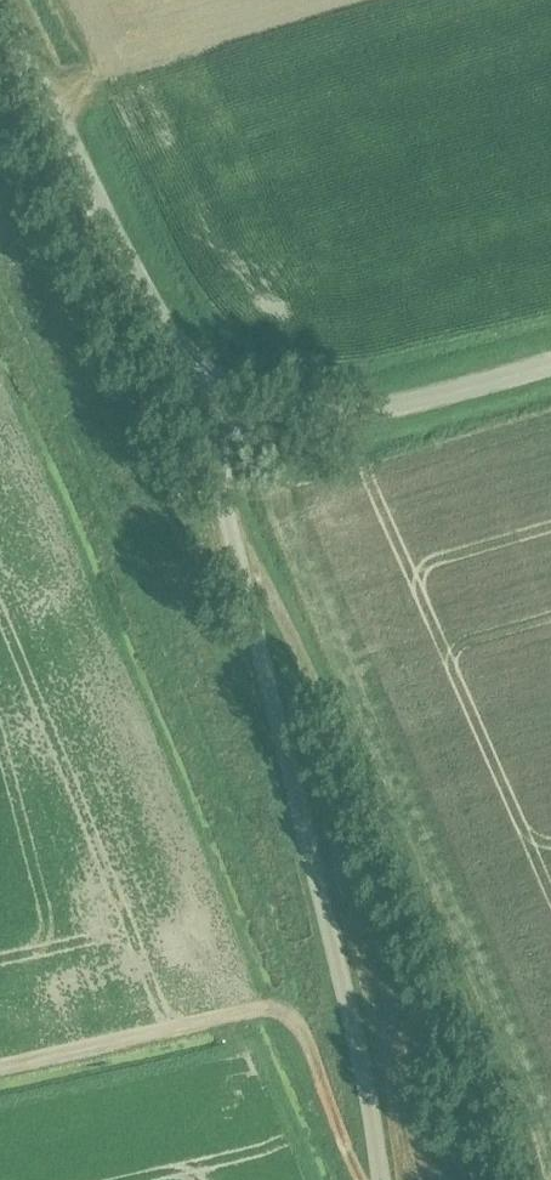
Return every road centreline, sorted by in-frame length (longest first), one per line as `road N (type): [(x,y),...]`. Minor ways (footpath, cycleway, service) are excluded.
road 1 (track): [(518,1179),(451,991),(241,524),(226,410)]
road 2 (unclassified): [(226,410),(226,519),(373,1112),(382,1179)]
road 3 (unclassified): [(226,410),(149,308),(0,22)]
road 4 (unclassified): [(226,410),(326,410),(550,348)]

